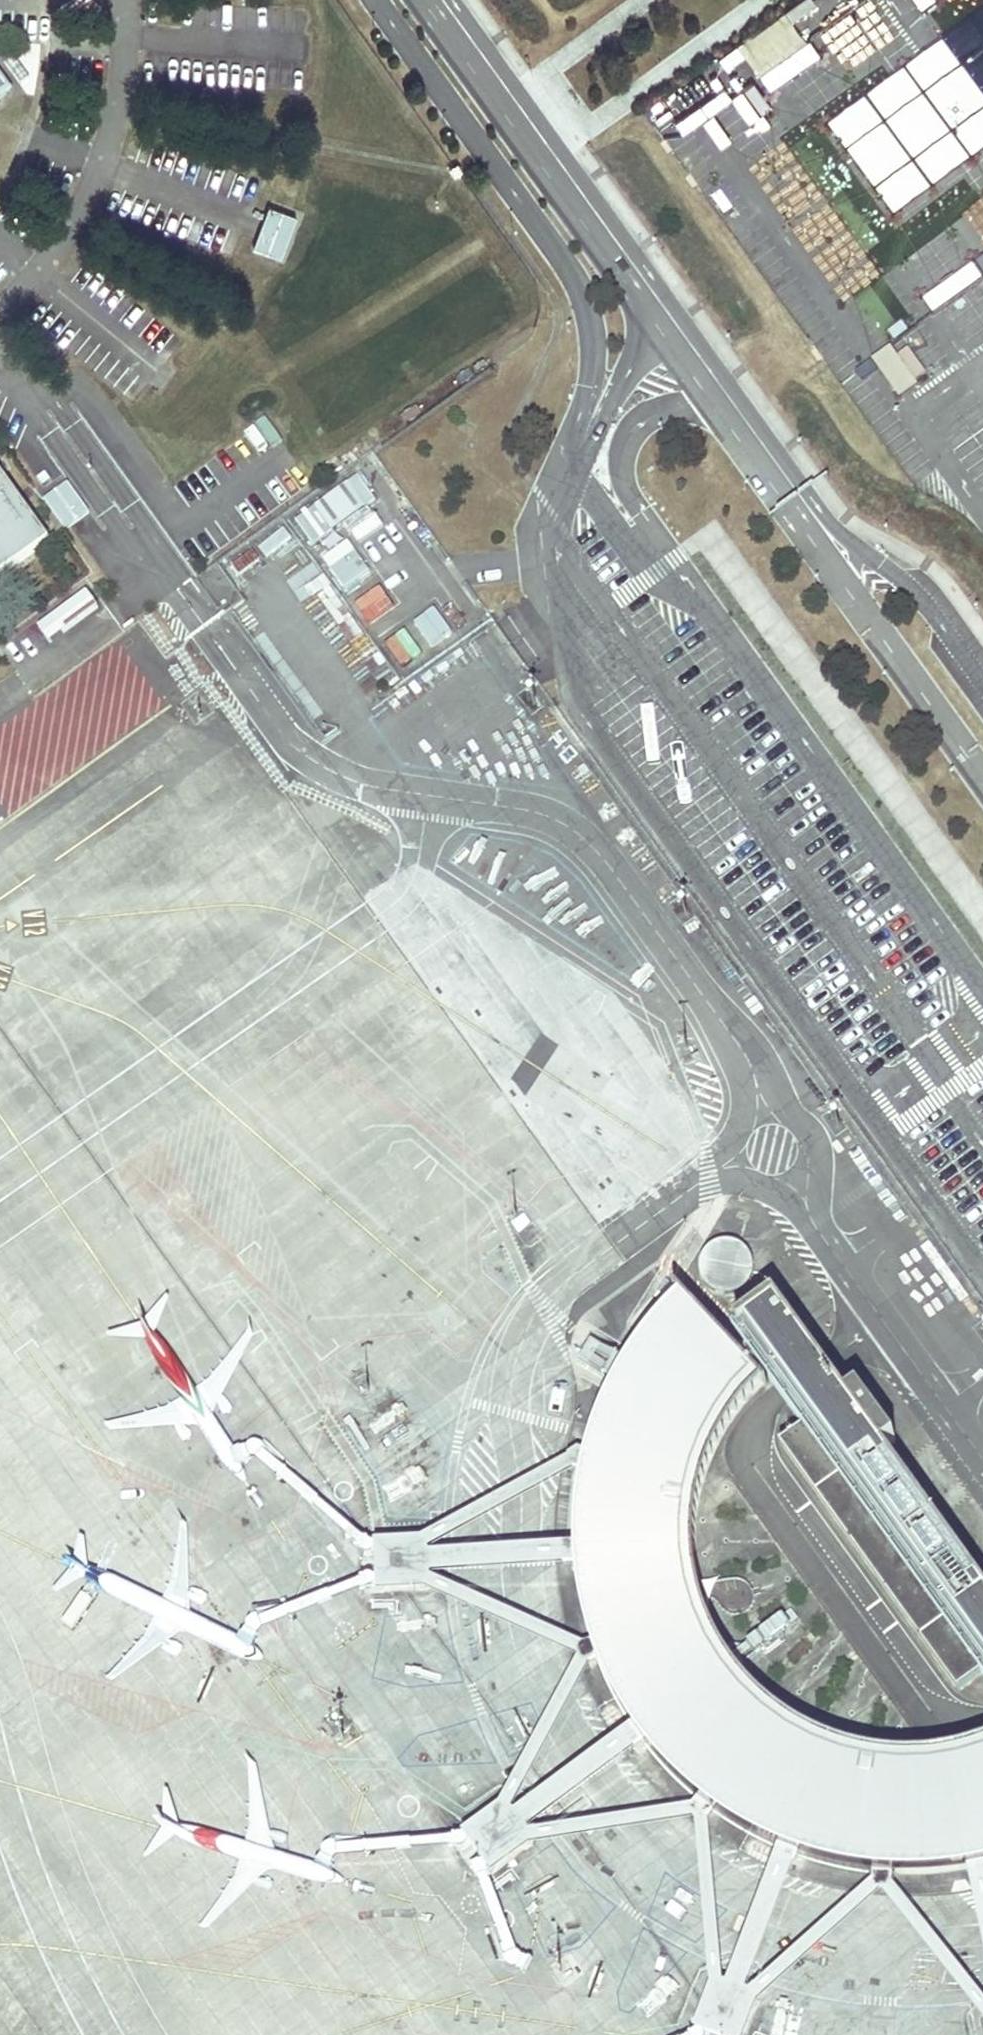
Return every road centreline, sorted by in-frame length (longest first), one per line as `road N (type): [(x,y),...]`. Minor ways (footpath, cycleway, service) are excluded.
road 1 (unclassified): [(422,0),(982,770)]

